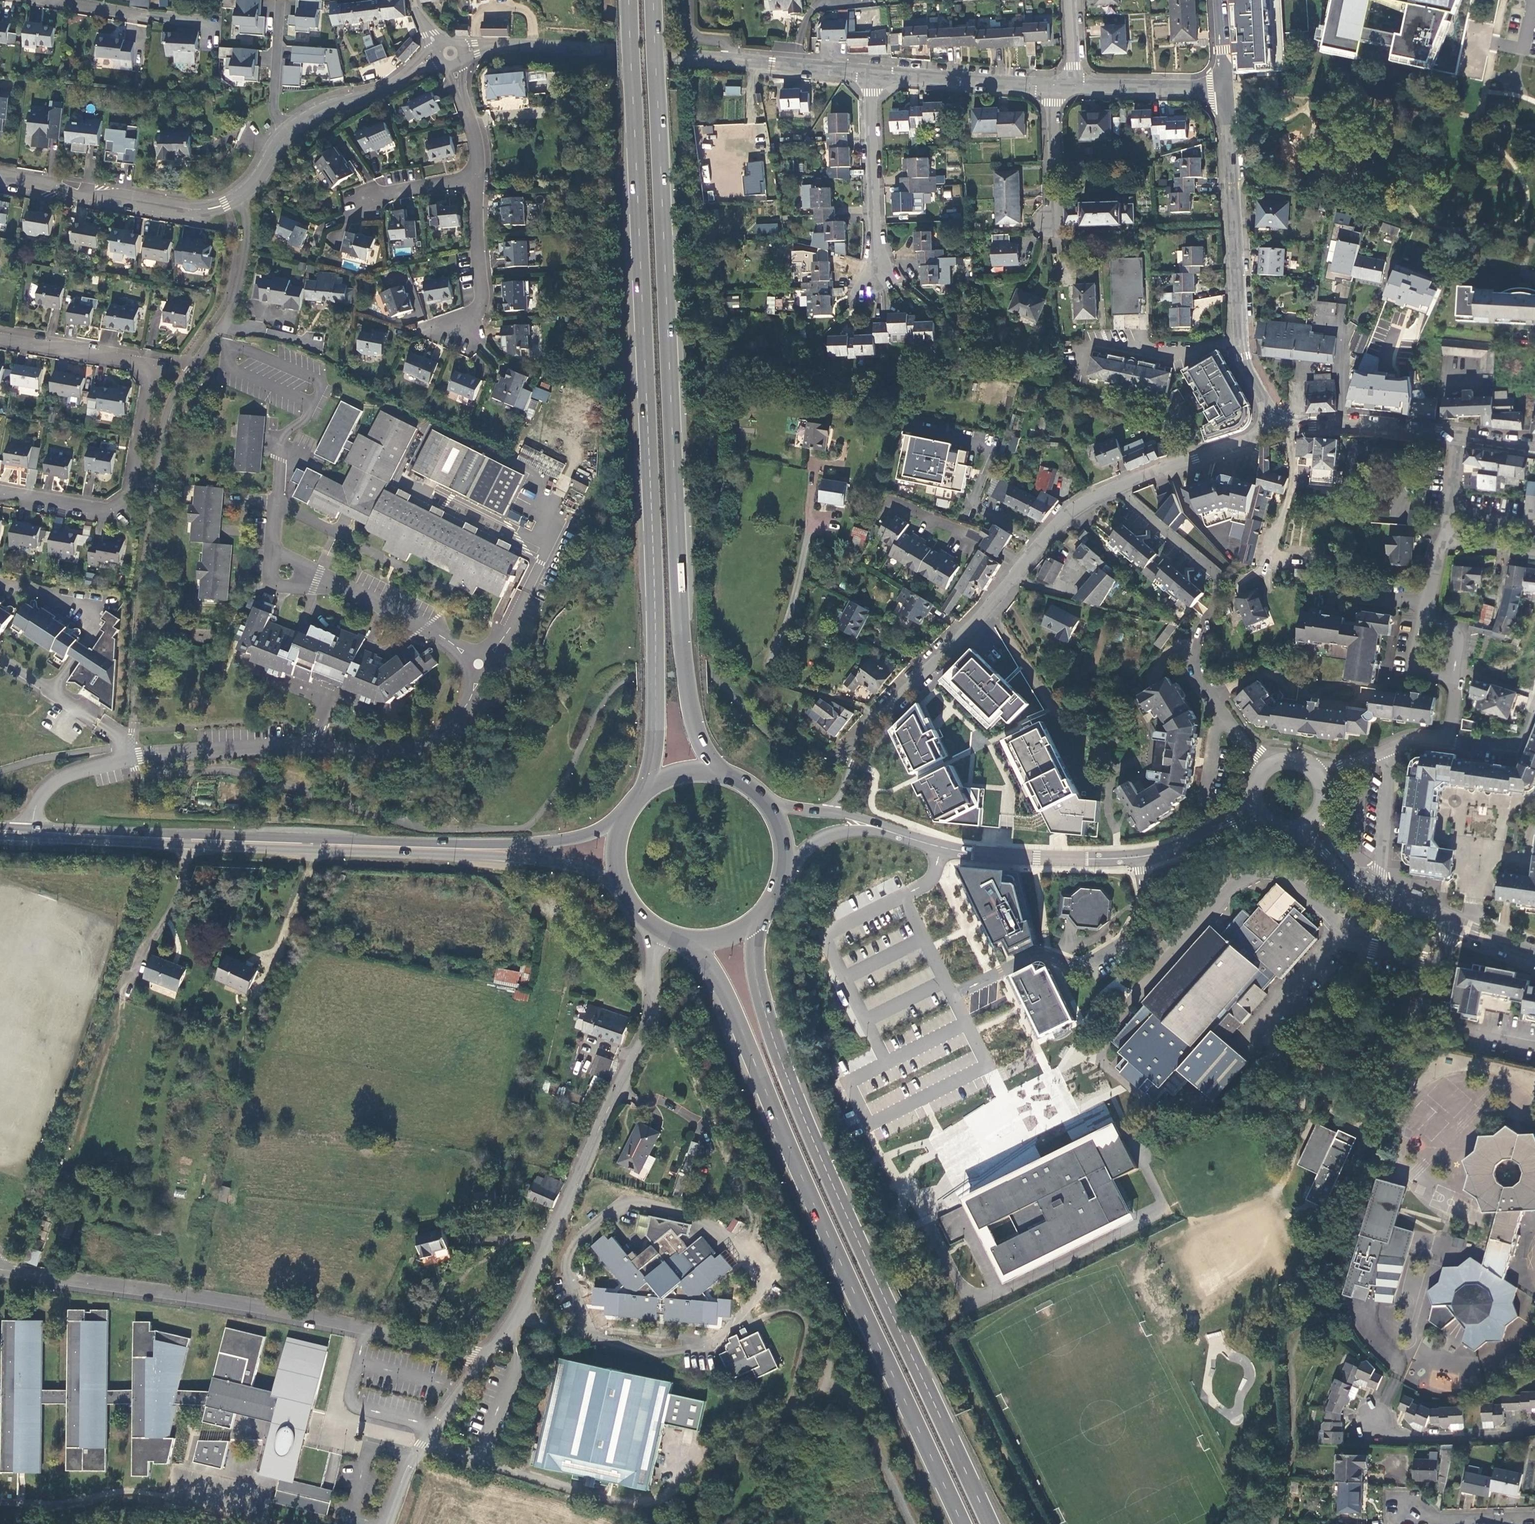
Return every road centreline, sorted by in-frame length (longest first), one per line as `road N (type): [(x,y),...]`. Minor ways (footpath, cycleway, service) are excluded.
road 1 (trunk): [(628,0),(655,620),(648,790)]
road 2 (trunk): [(722,776),(694,725),(680,621),(652,0)]
road 3 (trunk): [(989,1523),(774,1042),(757,981),(755,923)]
road 4 (trunk): [(690,943),(729,999),(795,1162),(962,1523)]
road 5 (primary): [(625,815),(576,838),(501,844),(0,827)]
road 6 (primary): [(0,836),(503,857),(567,866),(617,884)]
road 7 (residential): [(487,1357),(340,1322),(6,1270)]
road 8 (unclassified): [(487,1357),(519,1313),(647,1038),(656,931)]
road 9 (unclassified): [(1116,489),(1058,524),(883,715),(828,812)]
road 10 (residential): [(0,340),(152,364),(128,496),(106,511),(0,495)]
road 11 (residential): [(954,996),(1032,958),(1083,965),(1126,940),(1145,903),(1138,857)]
road 12 (tertiary): [(868,825),(972,854),(1138,857)]
road 13 (residential): [(464,52),(509,45),(730,61)]
road 14 (unclassified): [(1224,91),(1241,340)]
road 15 (residential): [(242,194),(192,208),(0,176)]
road 16 (residential): [(869,73),(881,286)]
road 17 (unclassified): [(389,1523),(417,1456),(487,1357)]
road 18 (residential): [(242,194),(247,228),(237,295),(188,371)]
road 19 (residential): [(1241,340),(1188,351),(1083,346),(1080,370)]
road 20 (residential): [(869,73),(1052,85)]
road 21 (unclassified): [(1459,437),(1342,424),(1278,429)]
road 22 (tertiary): [(1371,888),(1534,956)]
road 23 (residential): [(438,57),(379,92),(325,109),(284,137)]
road 24 (unclassified): [(1278,429),(1116,489)]
road 25 (residential): [(1116,489),(1220,577),(1215,597)]
road 26 (residential): [(476,182),(481,298),(467,333)]
road 27 (residential): [(1075,86),(1224,91)]
road 28 (residential): [(1390,1437),(1534,1422)]
road 29 (unclassified): [(1371,888),(1379,870),(1382,750)]
road 30 (residential): [(730,61),(869,73)]
road 31 (residential): [(279,1),(271,109),(284,137)]
road 32 (residential): [(1534,1519),(1444,1519),(1397,1508)]
road 33 (residential): [(1052,85),(1050,222)]
road 34 (tertiary): [(1138,857),(1232,824),(1266,821)]

